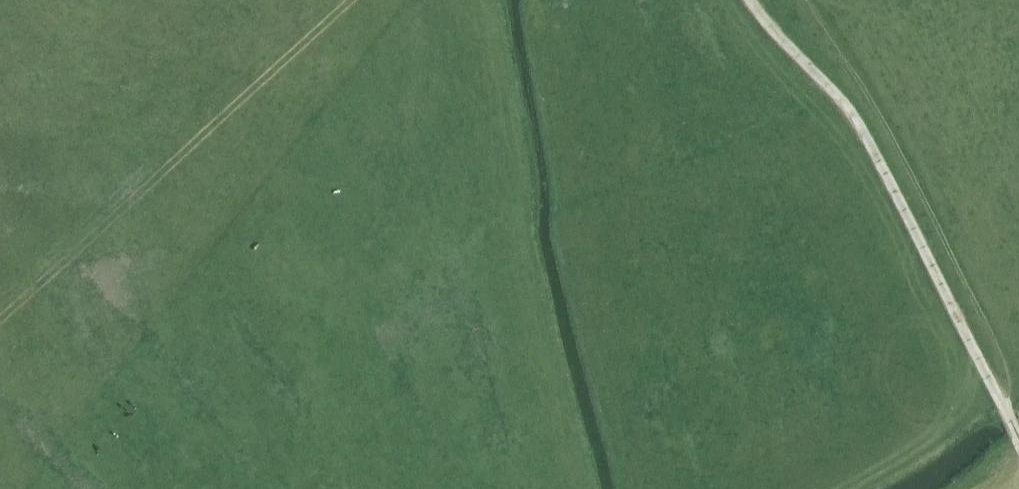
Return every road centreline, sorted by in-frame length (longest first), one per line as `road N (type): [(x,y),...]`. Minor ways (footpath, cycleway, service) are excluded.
road 1 (track): [(1018,439),(863,131),(749,0)]

